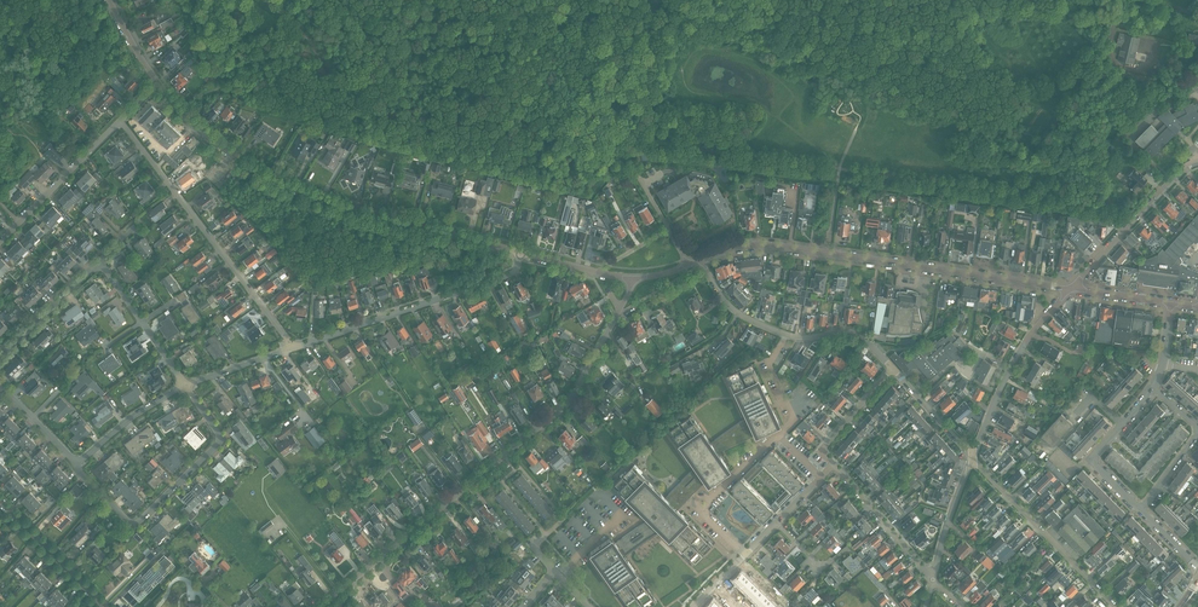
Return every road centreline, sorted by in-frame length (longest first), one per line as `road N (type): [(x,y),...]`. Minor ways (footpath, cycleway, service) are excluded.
road 1 (track): [(628,168),(629,142),(1041,193),(1132,223)]
road 2 (track): [(263,0),(309,40),(366,138),(580,192),(629,142)]
road 3 (unclassified): [(319,606),(567,404),(616,312)]
road 4 (unclassified): [(532,259),(362,216),(263,177),(157,84)]
road 5 (unclassified): [(703,261),(732,249),(779,250),(1072,288)]
road 6 (residential): [(294,348),(120,120)]
road 7 (residential): [(294,348),(493,282),(532,259)]
road 8 (residential): [(892,367),(860,332),(800,338),(736,315),(703,261)]
road 9 (track): [(1119,0),(1105,39),(1057,116),(1041,193)]
road 10 (track): [(819,0),(858,27),(899,40),(942,34),(1011,0)]
road 11 (residential): [(1113,606),(972,457)]
road 12 (unclassified): [(972,457),(1028,339),(1072,288)]
road 13 (residential): [(134,528),(223,439),(186,384)]
road 14 (unclassified): [(1072,288),(1197,161)]
road 15 (residential): [(1140,511),(1088,461),(1155,387)]
road 16 (unclassified): [(0,242),(120,120)]
road 17 (residential): [(932,580),(834,464)]
road 18 (unclassified): [(105,606),(0,502)]
road 19 (residential): [(0,358),(99,263)]
road 20 (residential): [(76,462),(186,384)]
road 21 (unclassified): [(932,580),(972,457)]
road 22 (residential): [(834,464),(822,450),(892,367)]
road 23 (residential): [(972,457),(892,367)]

